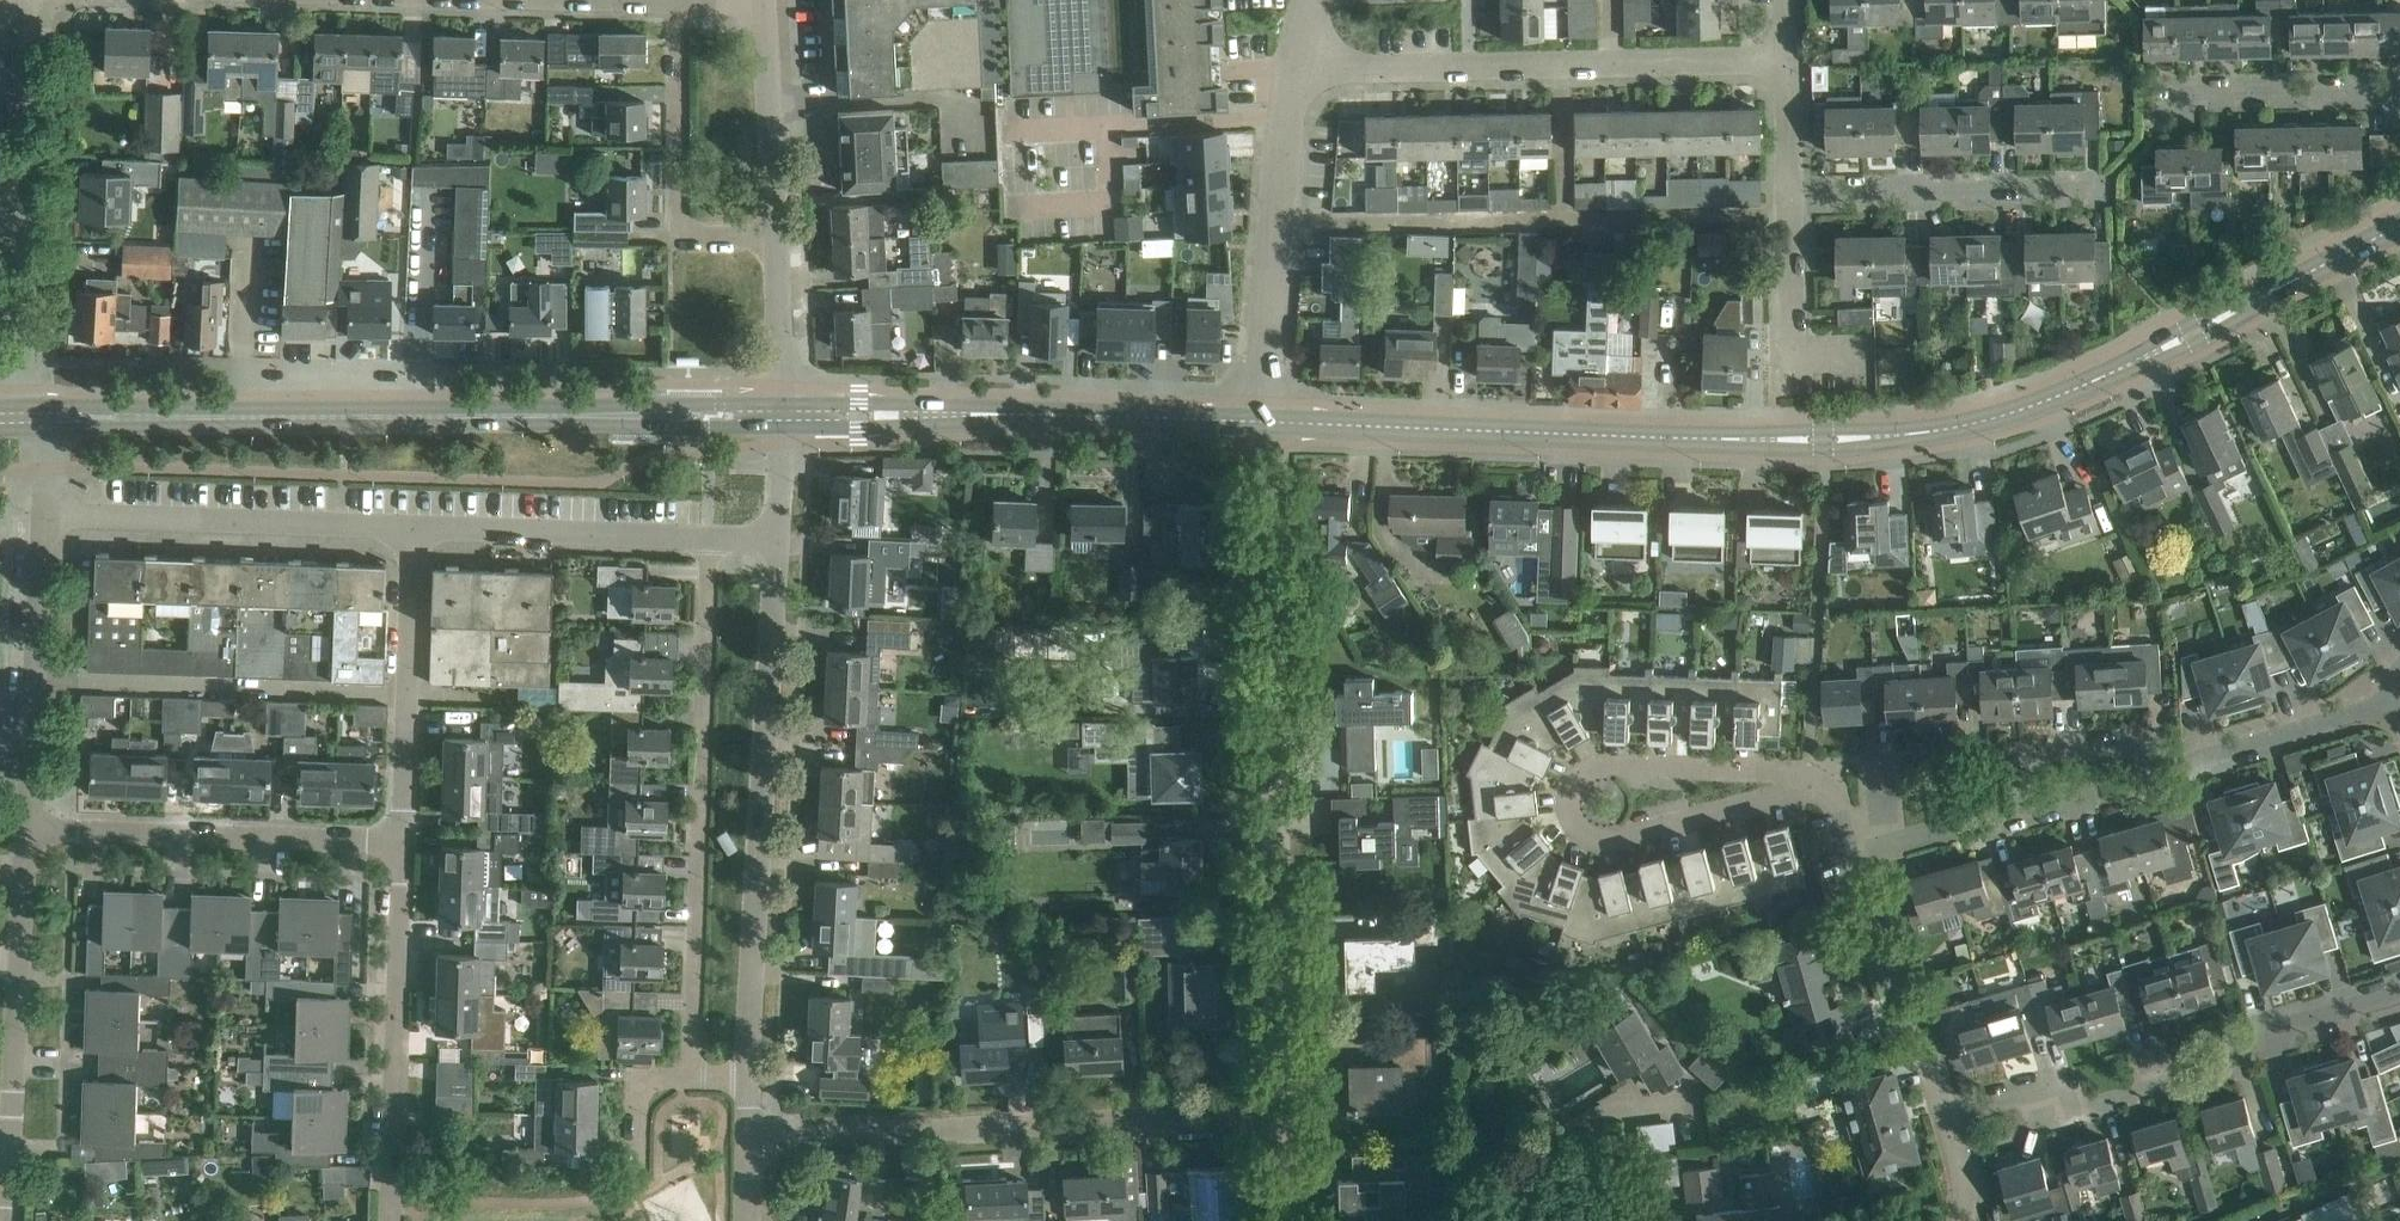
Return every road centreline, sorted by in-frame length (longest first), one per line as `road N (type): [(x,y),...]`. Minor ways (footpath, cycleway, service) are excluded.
road 1 (tertiary): [(1267,422),(1707,439),(1829,439),(1962,426),(2126,366),(2399,226)]
road 2 (tertiary): [(45,414),(783,417)]
road 3 (residential): [(1284,1113),(1267,422)]
road 4 (residential): [(748,1141),(778,542)]
road 5 (residential): [(1827,786),(1612,842),(1592,839),(1569,810),(1577,777),(1596,765),(1808,775)]
road 6 (residential): [(748,1141),(1284,1113)]
road 7 (residential): [(1295,67),(1789,60)]
road 8 (tertiary): [(783,417),(1267,422)]
road 9 (residential): [(1946,1115),(2016,1095),(2088,1109),(2253,1055),(2292,1024),(2399,995)]
road 10 (residential): [(1851,857),(2021,810),(2017,757),(2032,749),(2164,738),(2175,784)]
road 11 (residential): [(37,0),(32,387),(45,414)]
road 12 (residential): [(7,1220),(27,830)]
road 13 (residential): [(392,1220),(401,841)]
road 14 (residential): [(401,841),(27,830)]
road 15 (residential): [(41,513),(410,528)]
road 16 (residential): [(410,528),(778,542)]
road 17 (residential): [(1295,67),(1267,422)]
road 18 (residential): [(778,236),(681,236),(680,1)]
road 19 (residential): [(2115,191),(1792,193)]
road 20 (residential): [(27,830),(41,513)]
road 21 (residential): [(401,841),(410,528)]
road 22 (residential): [(1946,1115),(1928,1050),(1894,1010),(1851,857)]
road 23 (residential): [(2144,98),(2399,94)]
road 24 (residential): [(778,236),(763,1)]
road 25 (residential): [(1864,357),(1795,359),(1792,193)]
road 26 (residential): [(2208,763),(2399,700)]
road 27 (residential): [(783,417),(778,236)]
road 28 (residential): [(1792,193),(1789,60)]
road 29 (residential): [(778,542),(783,417)]

